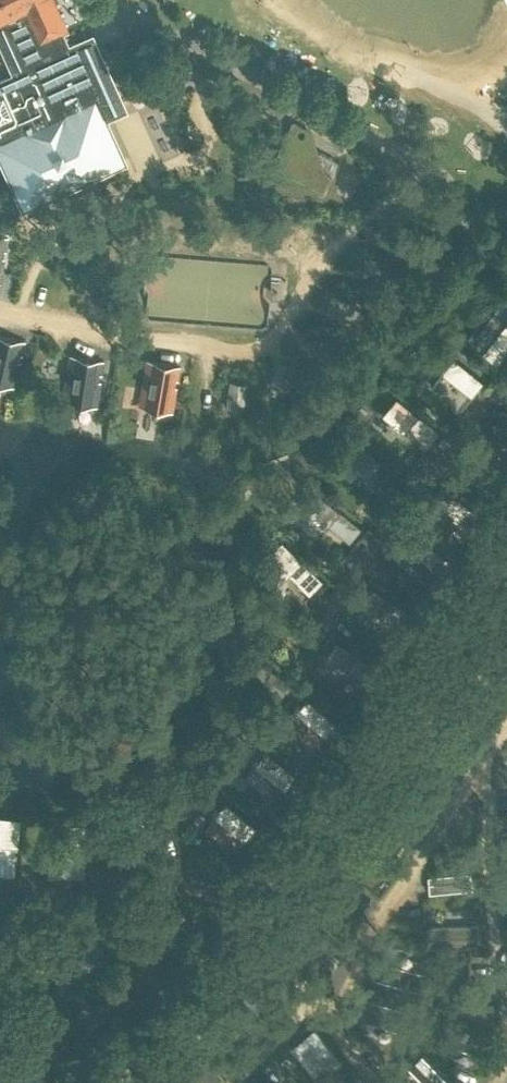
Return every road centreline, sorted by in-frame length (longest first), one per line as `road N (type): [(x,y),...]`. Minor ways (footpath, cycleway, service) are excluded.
road 1 (track): [(0,885),(31,891),(139,868),(171,873),(241,921),(371,1082)]
road 2 (track): [(328,1028),(356,998),(359,950),(379,914),(506,728)]
road 3 (track): [(506,1000),(480,768)]
road 4 (track): [(0,309),(178,342)]

